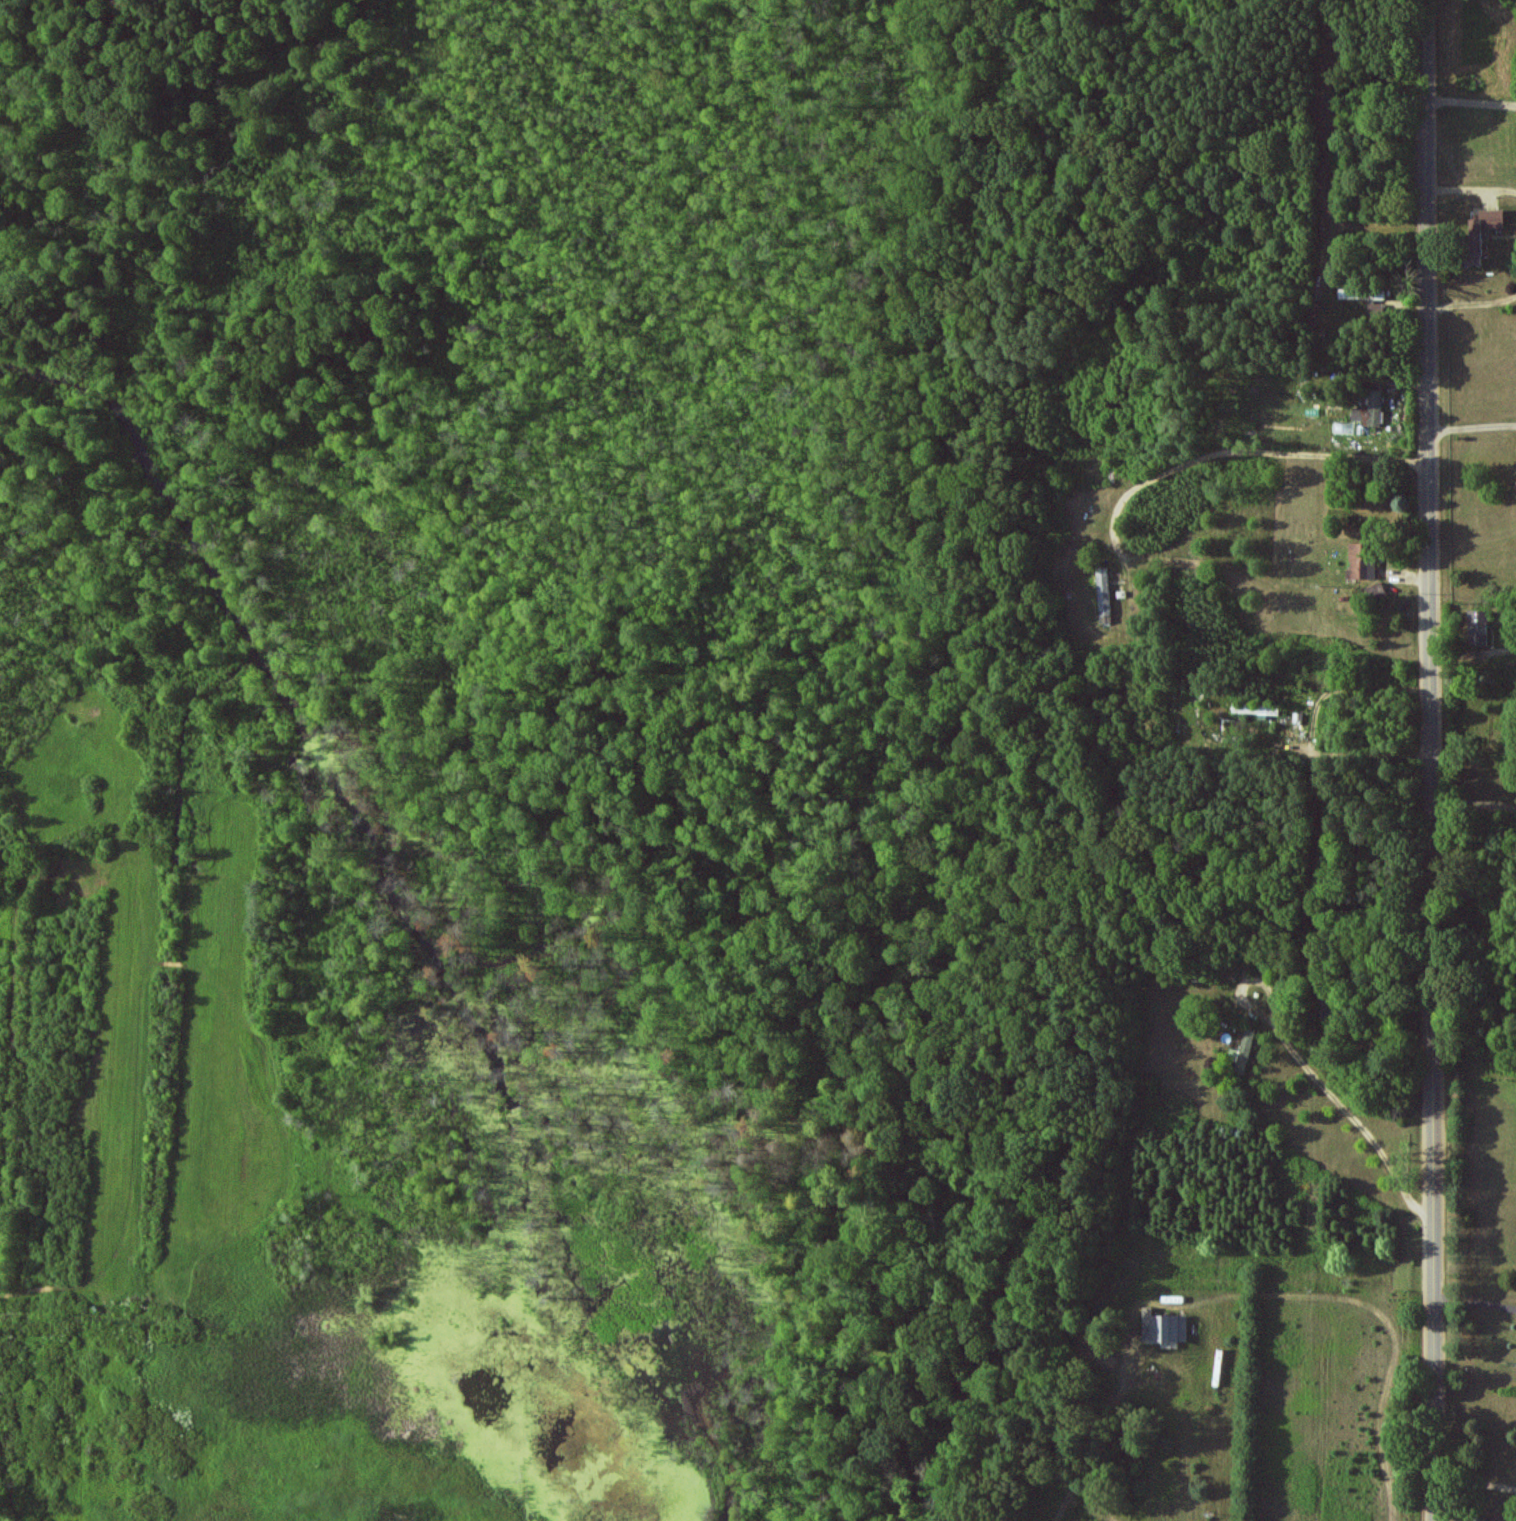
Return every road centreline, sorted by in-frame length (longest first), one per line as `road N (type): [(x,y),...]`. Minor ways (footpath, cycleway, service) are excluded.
road 1 (residential): [(1436,1520),(1427,0)]

